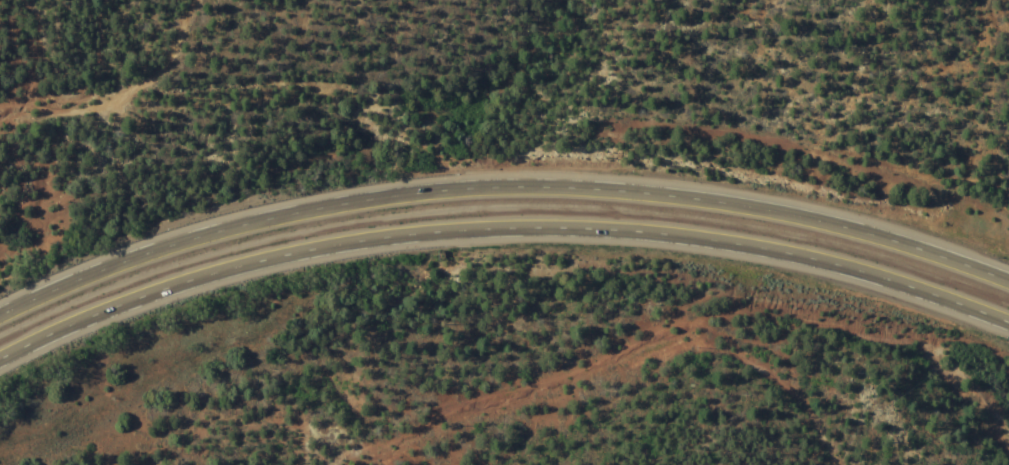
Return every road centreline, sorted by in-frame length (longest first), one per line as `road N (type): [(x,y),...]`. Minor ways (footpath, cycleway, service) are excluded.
road 1 (motorway): [(1008,281),(835,221),(682,189),(480,184),(285,214),(83,277),(0,322)]
road 2 (motorway): [(0,357),(108,307),(269,258),(386,235),(501,227),(589,227),(795,254),(1008,323)]
road 3 (track): [(190,0),(159,79),(74,110),(0,125)]
road 4 (residential): [(1008,444),(939,355),(937,341)]

